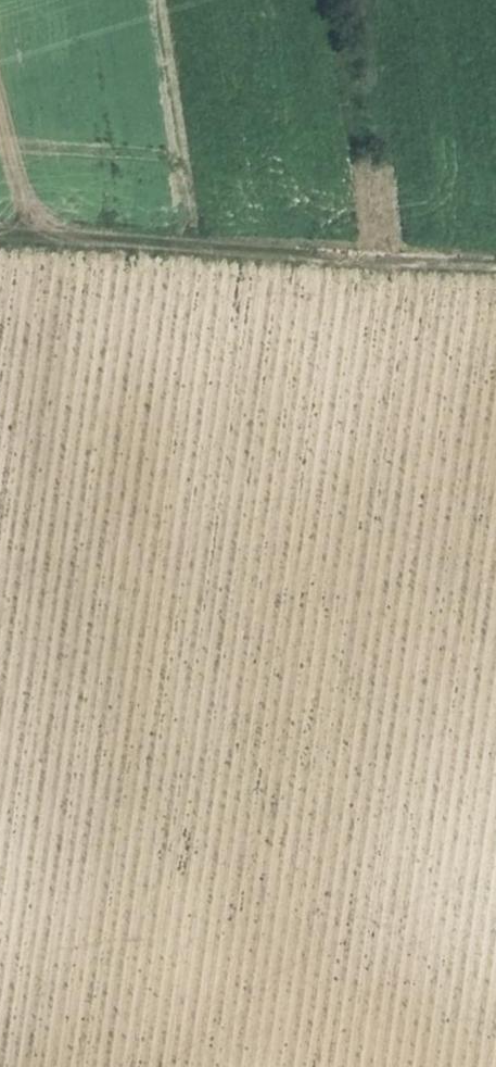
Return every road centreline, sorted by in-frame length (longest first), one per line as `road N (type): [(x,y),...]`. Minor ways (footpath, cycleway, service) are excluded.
road 1 (track): [(495,253),(0,224)]

